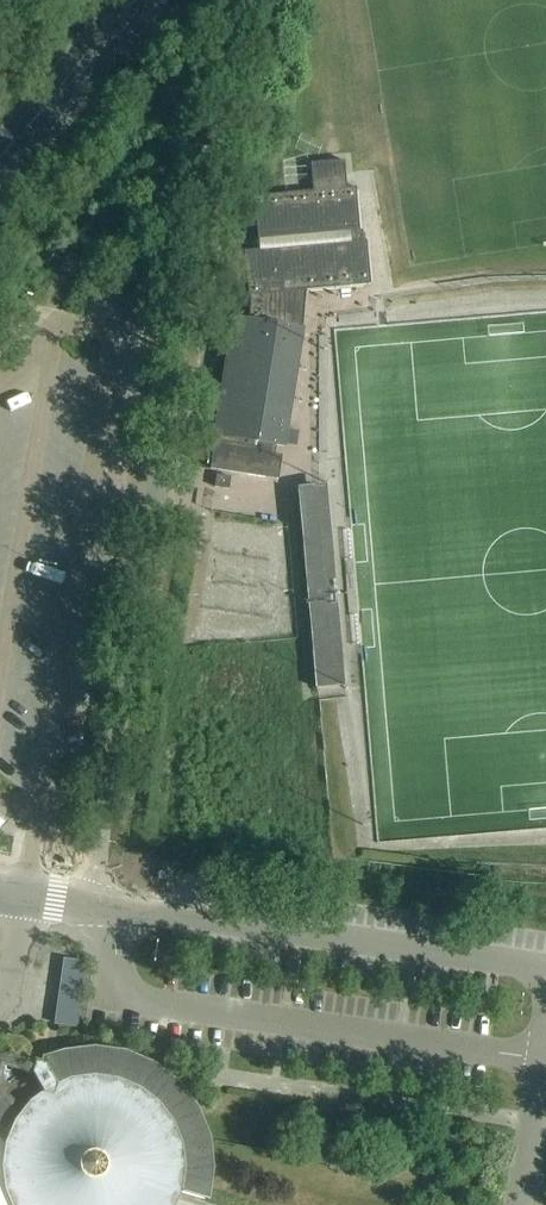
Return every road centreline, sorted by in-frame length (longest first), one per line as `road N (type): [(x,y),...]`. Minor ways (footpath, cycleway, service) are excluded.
road 1 (unclassified): [(135,9),(214,75),(220,91),(90,903)]
road 2 (unclassified): [(90,903),(545,969)]
road 3 (tertiary): [(135,9),(0,158)]
road 4 (unclassified): [(537,1060),(518,1204)]

